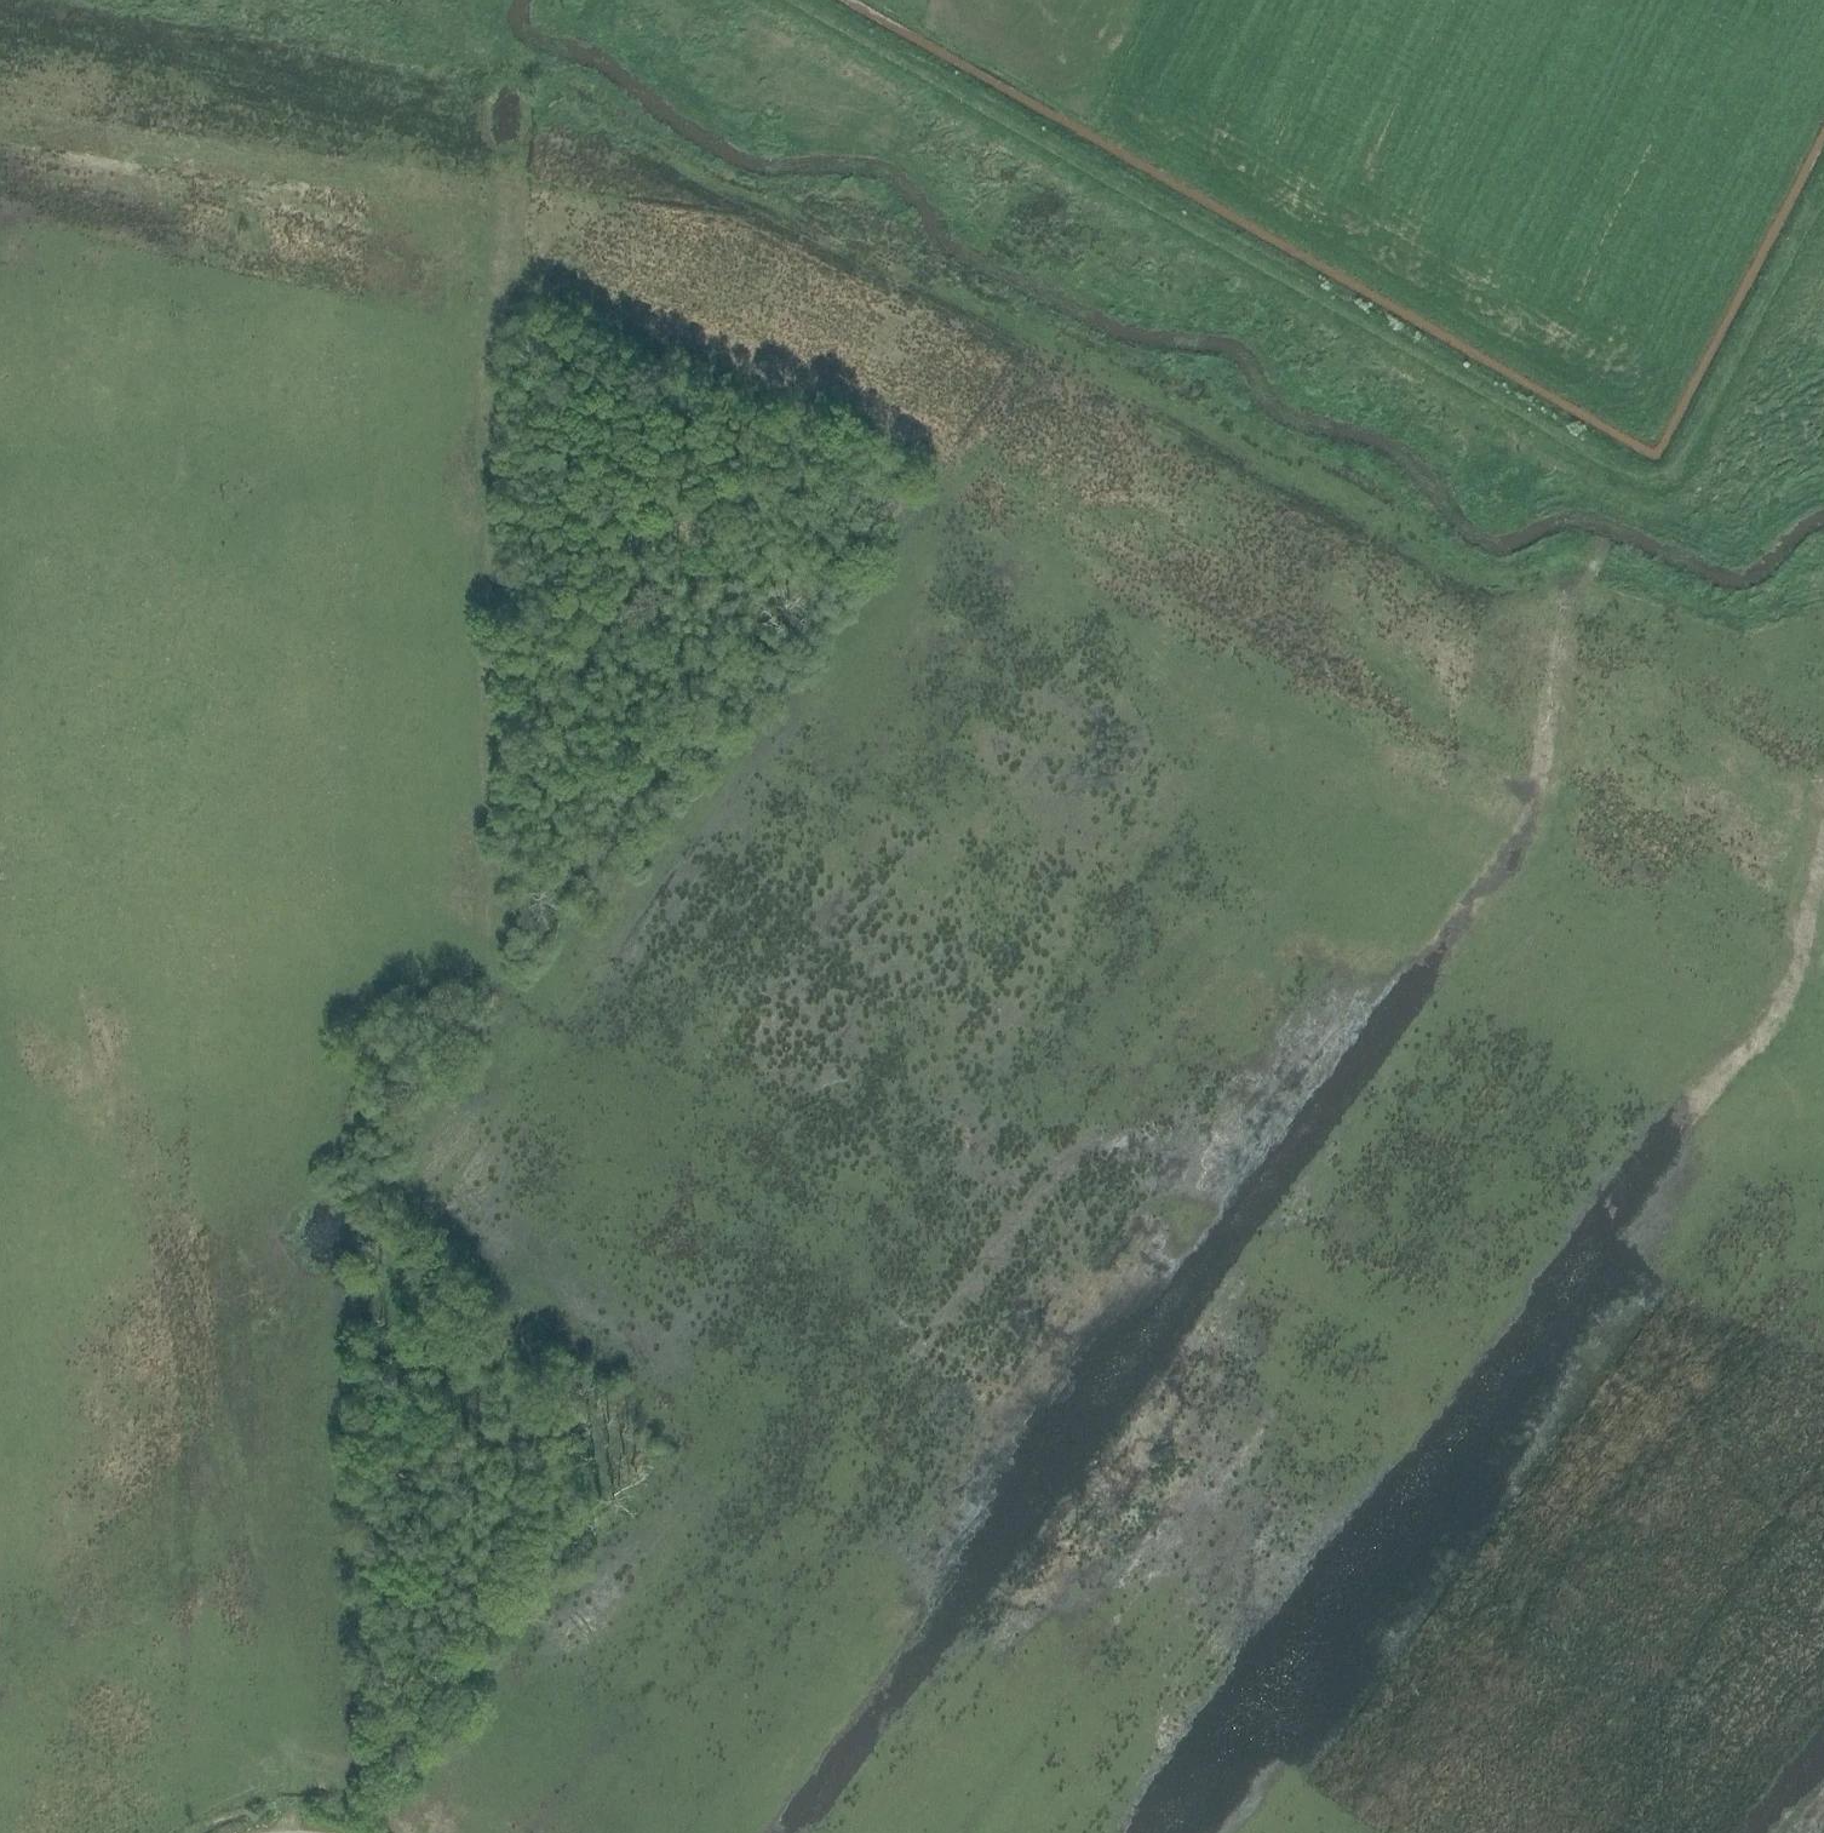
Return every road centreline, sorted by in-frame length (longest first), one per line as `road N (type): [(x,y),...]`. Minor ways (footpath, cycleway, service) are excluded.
road 1 (track): [(1823,586),(1729,609),(1583,557),(1478,575),(814,228),(734,210),(522,189),(424,166),(0,107)]
road 2 (track): [(1823,197),(1686,460),(1675,475),(1645,481),(791,0)]

